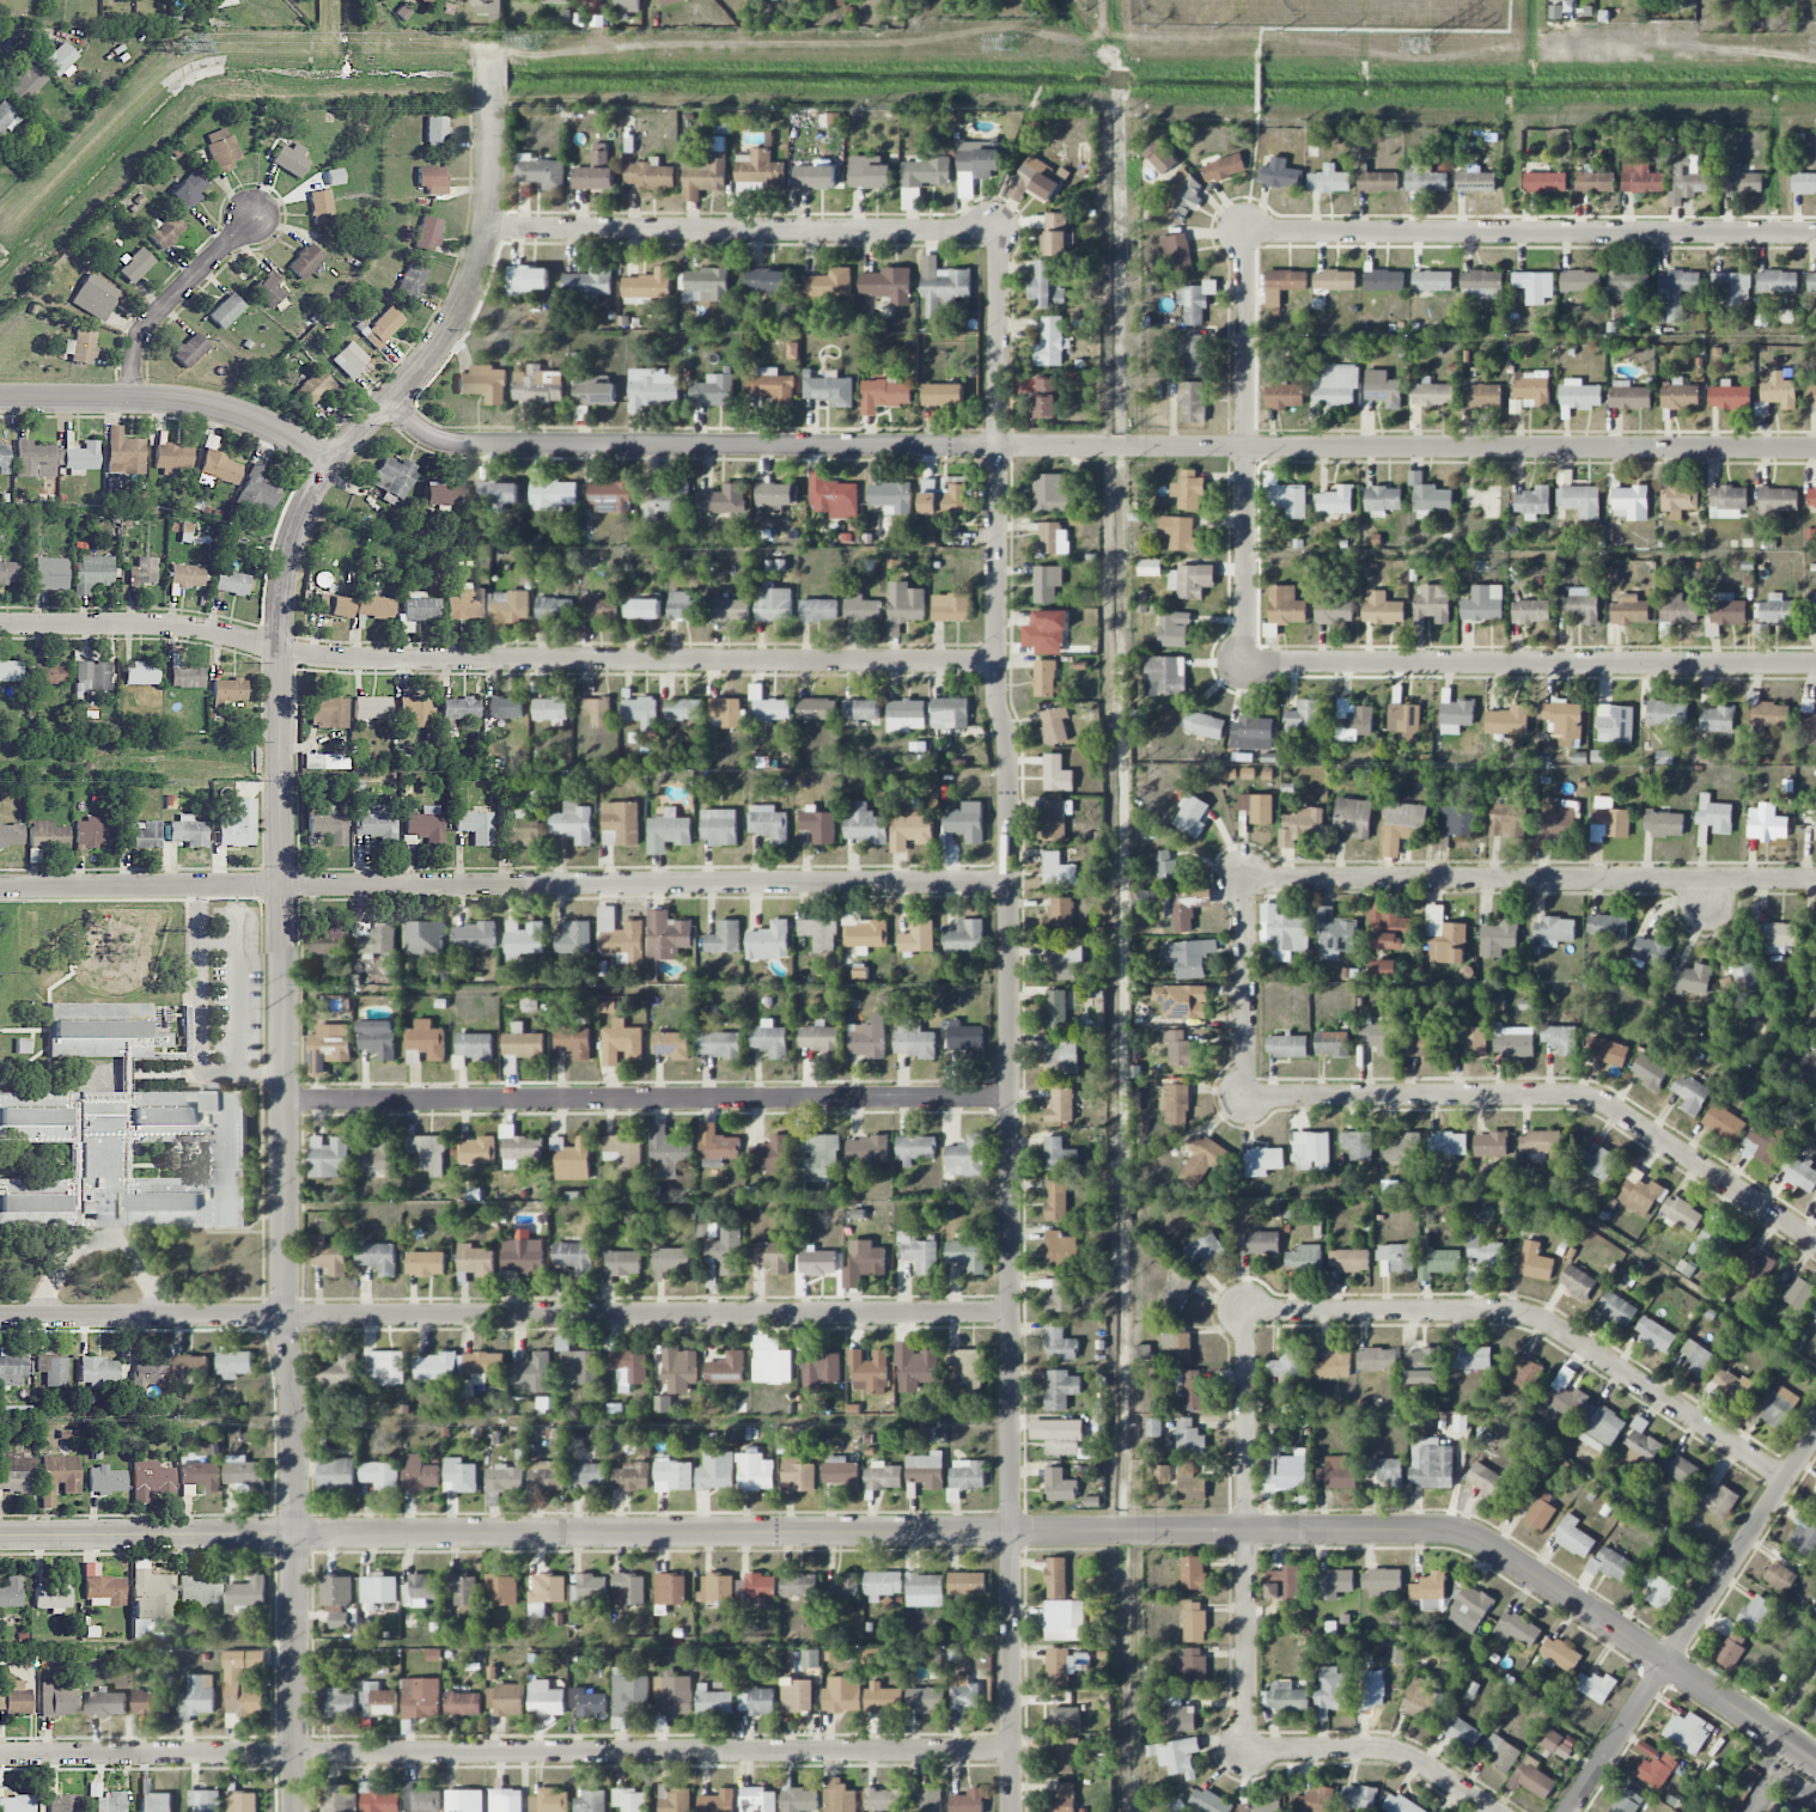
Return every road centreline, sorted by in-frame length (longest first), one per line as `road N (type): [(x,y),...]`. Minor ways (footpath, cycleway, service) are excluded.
road 1 (residential): [(1815,1766),(1495,1549),(1450,1531),(294,1536)]
road 2 (residential): [(1001,228),(997,696),(1007,752),(1013,1811)]
road 3 (residential): [(490,61),(492,209),(483,254),(439,342),(343,449),(317,493),(293,545),(282,600),(284,1267),(294,1536)]
road 4 (residential): [(1815,448),(462,446),(431,440),(386,404)]
road 5 (residential): [(1013,1751),(0,1755)]
road 6 (residential): [(1012,1312),(0,1318)]
road 7 (residential): [(1008,880),(0,887)]
road 8 (residential): [(998,664),(325,660),(194,627),(0,623)]
road 9 (residential): [(1011,1099),(285,1102)]
road 10 (residential): [(1815,1242),(1590,1098),(1243,1096)]
road 11 (residential): [(1786,1480),(1525,1314),(1242,1310)]
road 12 (residential): [(1815,665),(1241,664)]
road 13 (residential): [(1815,231),(1242,231)]
road 14 (residential): [(1815,878),(1244,877)]
road 15 (residential): [(1001,228),(488,227)]
road 16 (residential): [(1568,1811),(1815,1433)]
road 17 (residential): [(1245,1749),(1242,1310)]
road 18 (residential): [(1242,231),(1241,664)]
road 19 (residential): [(335,463),(254,419),(201,404),(0,399)]
road 20 (residential): [(294,1536),(0,1536)]
road 21 (residential): [(294,1536),(295,1811)]
road 22 (residential): [(1496,1811),(1398,1753),(1245,1749)]
road 23 (residential): [(256,212),(147,323),(133,399)]
road 24 (residential): [(1244,877),(1243,1096)]

